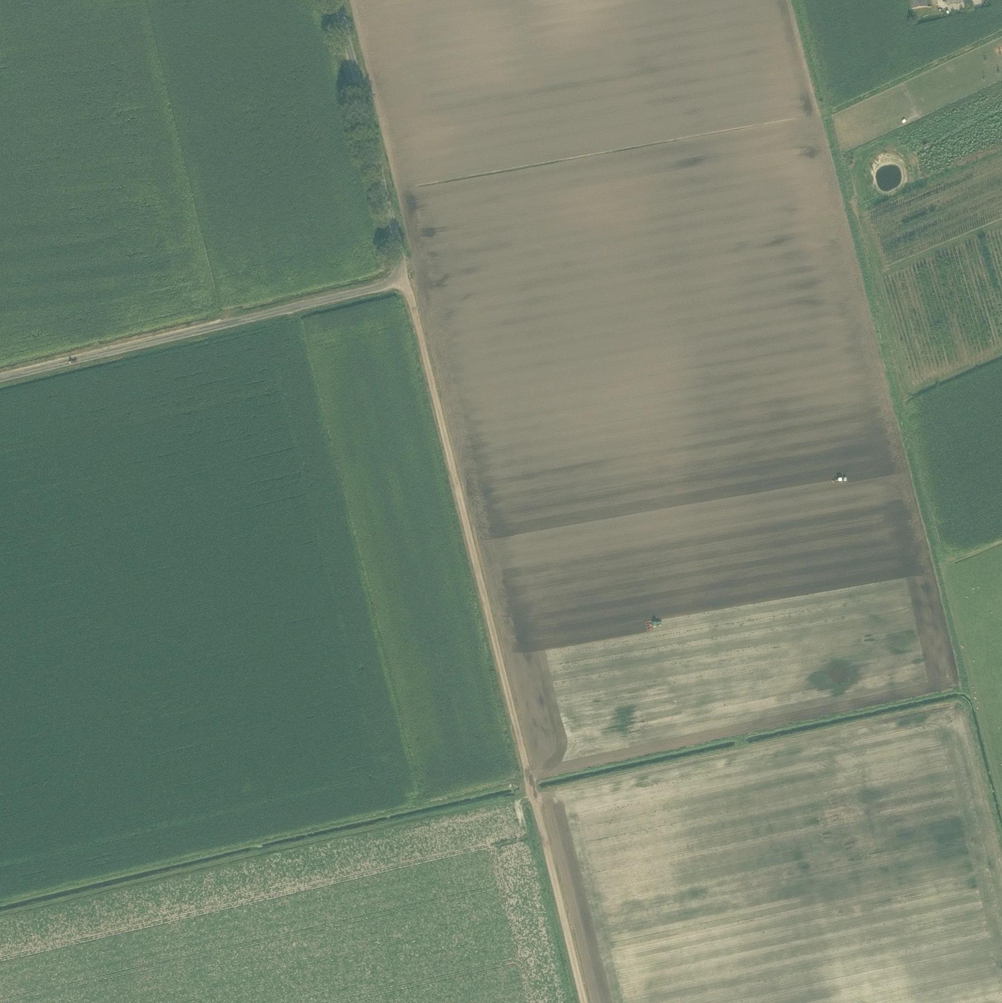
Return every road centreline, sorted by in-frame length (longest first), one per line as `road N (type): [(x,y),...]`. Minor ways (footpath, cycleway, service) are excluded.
road 1 (track): [(404,280),(583,1002)]
road 2 (unclassified): [(0,378),(404,280),(337,0)]

